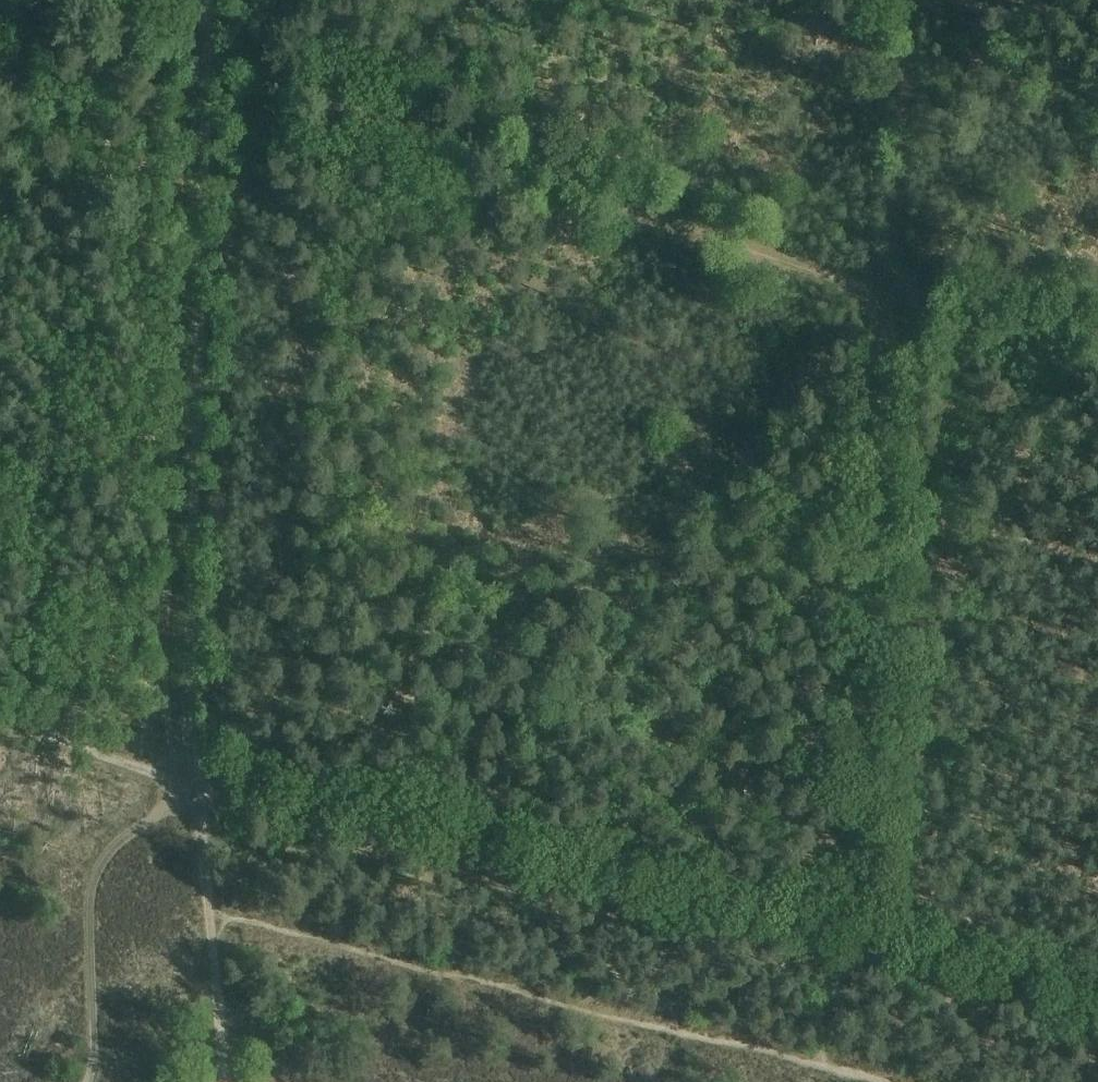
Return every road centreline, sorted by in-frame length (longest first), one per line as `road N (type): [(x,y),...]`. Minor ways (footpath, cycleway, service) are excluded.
road 1 (track): [(72,0),(1097,368)]
road 2 (track): [(814,1065),(845,960),(897,295),(911,0)]
road 3 (track): [(1097,1023),(680,922),(193,783)]
road 4 (track): [(206,0),(187,729),(193,783)]
road 5 (track): [(193,783),(226,1081)]
road 6 (track): [(173,776),(0,715)]

